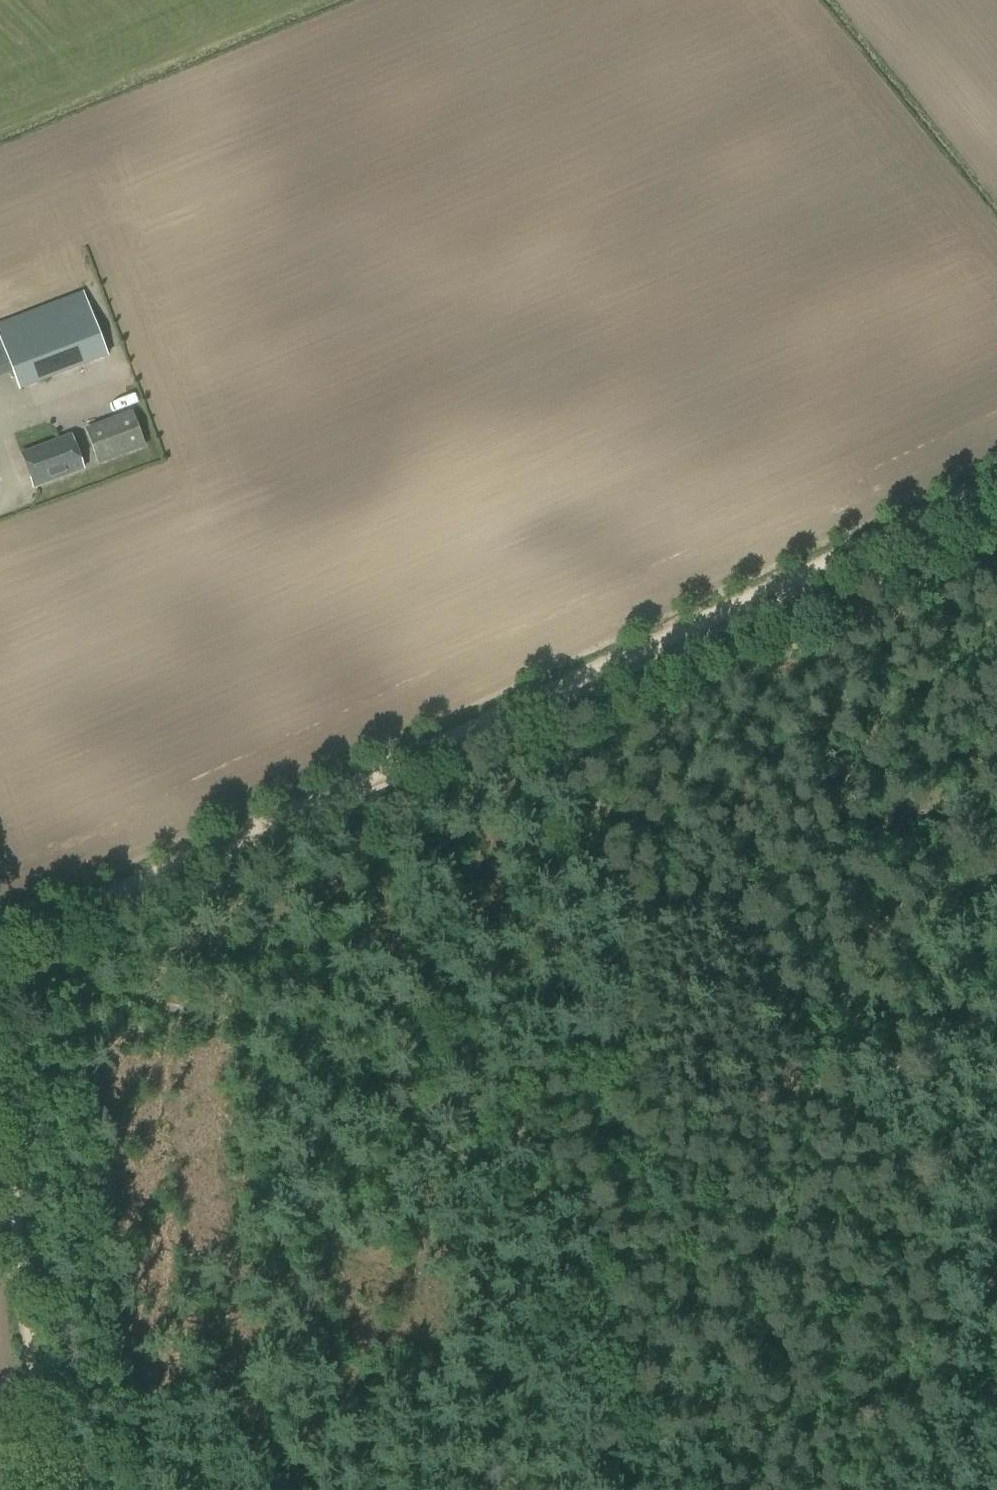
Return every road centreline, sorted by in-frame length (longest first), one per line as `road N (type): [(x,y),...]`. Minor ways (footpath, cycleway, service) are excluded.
road 1 (track): [(0,950),(996,485)]
road 2 (track): [(46,1489),(0,1131)]

